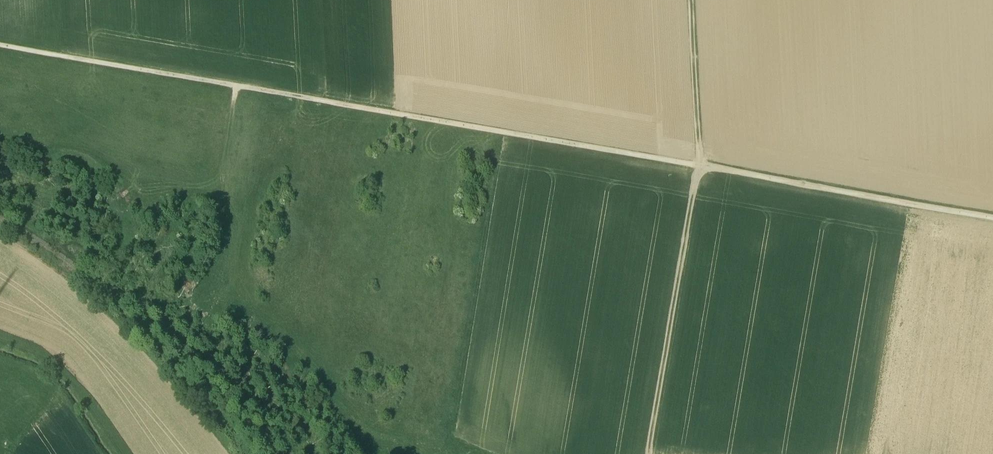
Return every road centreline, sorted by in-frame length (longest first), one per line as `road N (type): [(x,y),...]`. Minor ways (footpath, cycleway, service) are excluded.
road 1 (track): [(0,45),(992,219)]
road 2 (track): [(693,0),(701,168)]

